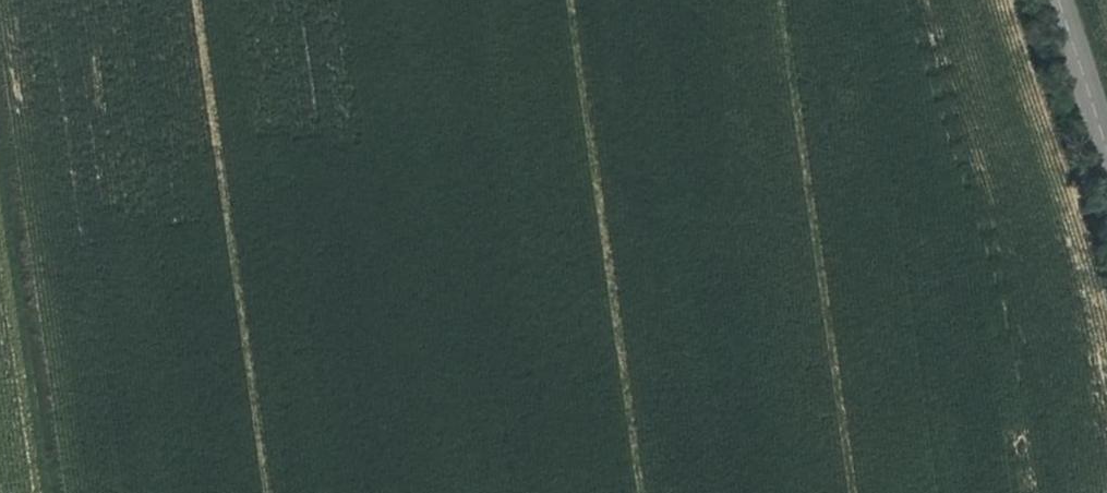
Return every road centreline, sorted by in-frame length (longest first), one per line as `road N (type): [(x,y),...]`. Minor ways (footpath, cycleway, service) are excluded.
road 1 (unclassified): [(1106,148),(1060,0)]

